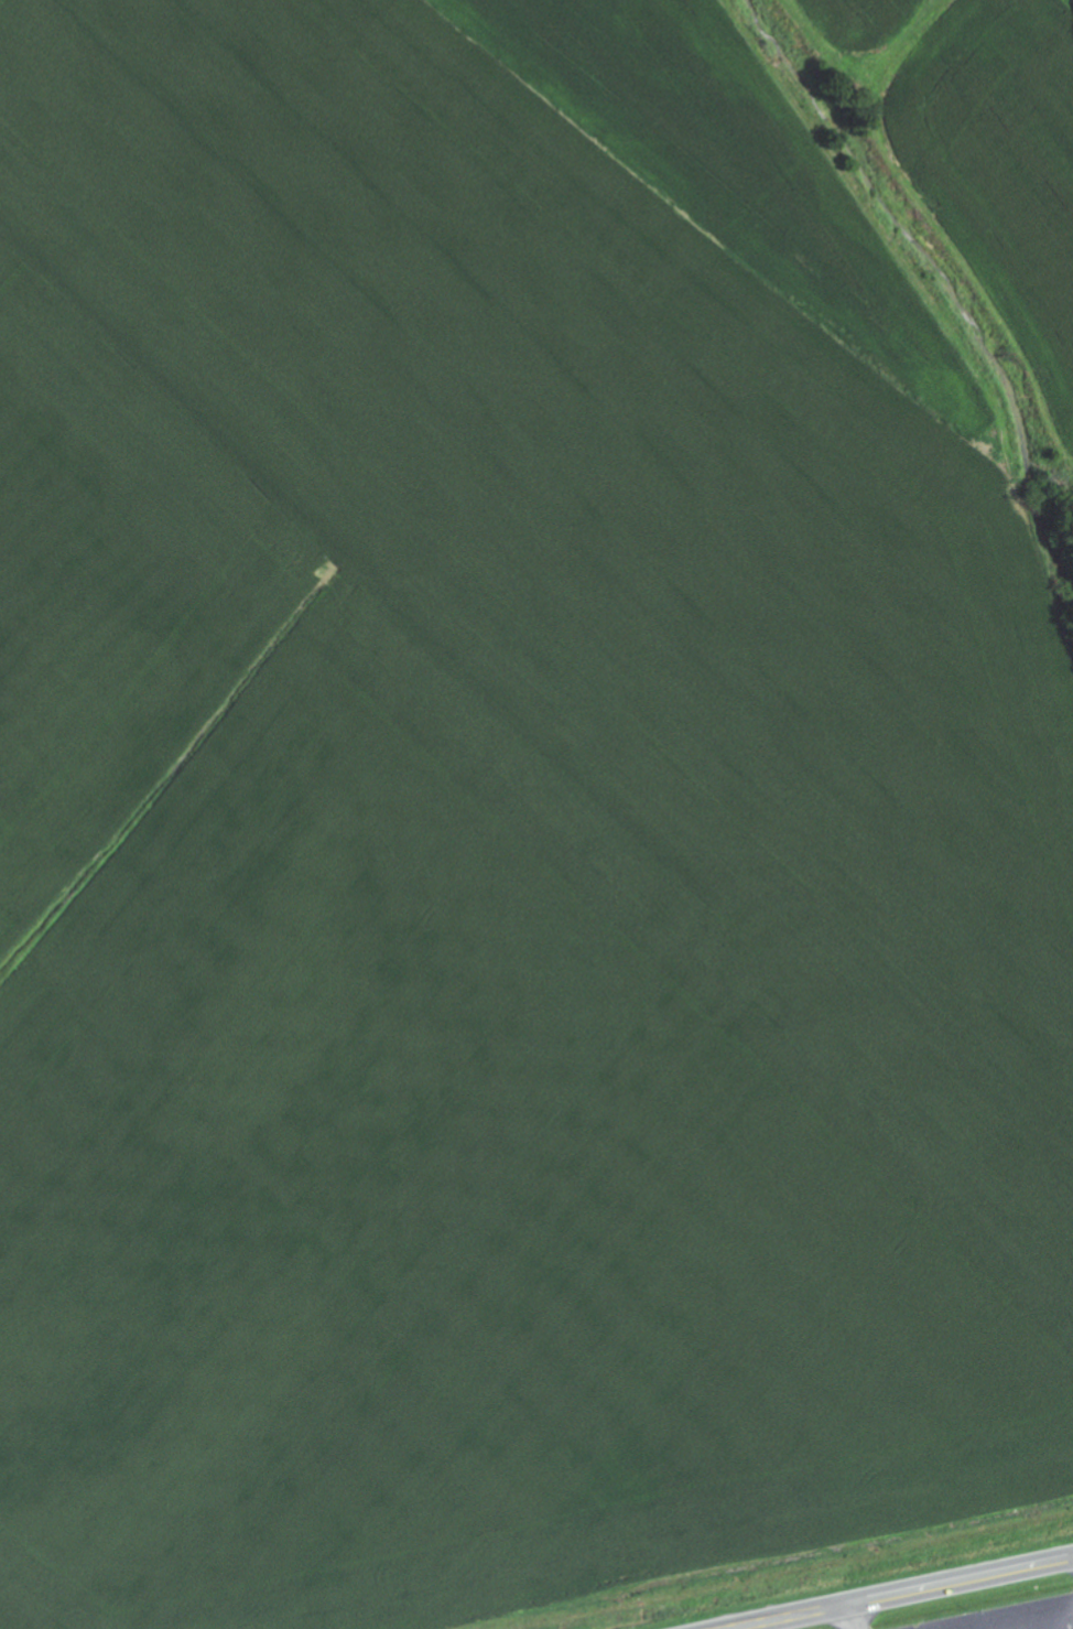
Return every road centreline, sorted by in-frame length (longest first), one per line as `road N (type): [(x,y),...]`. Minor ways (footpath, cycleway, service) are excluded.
road 1 (trunk): [(730,1628),(1072,1556)]

